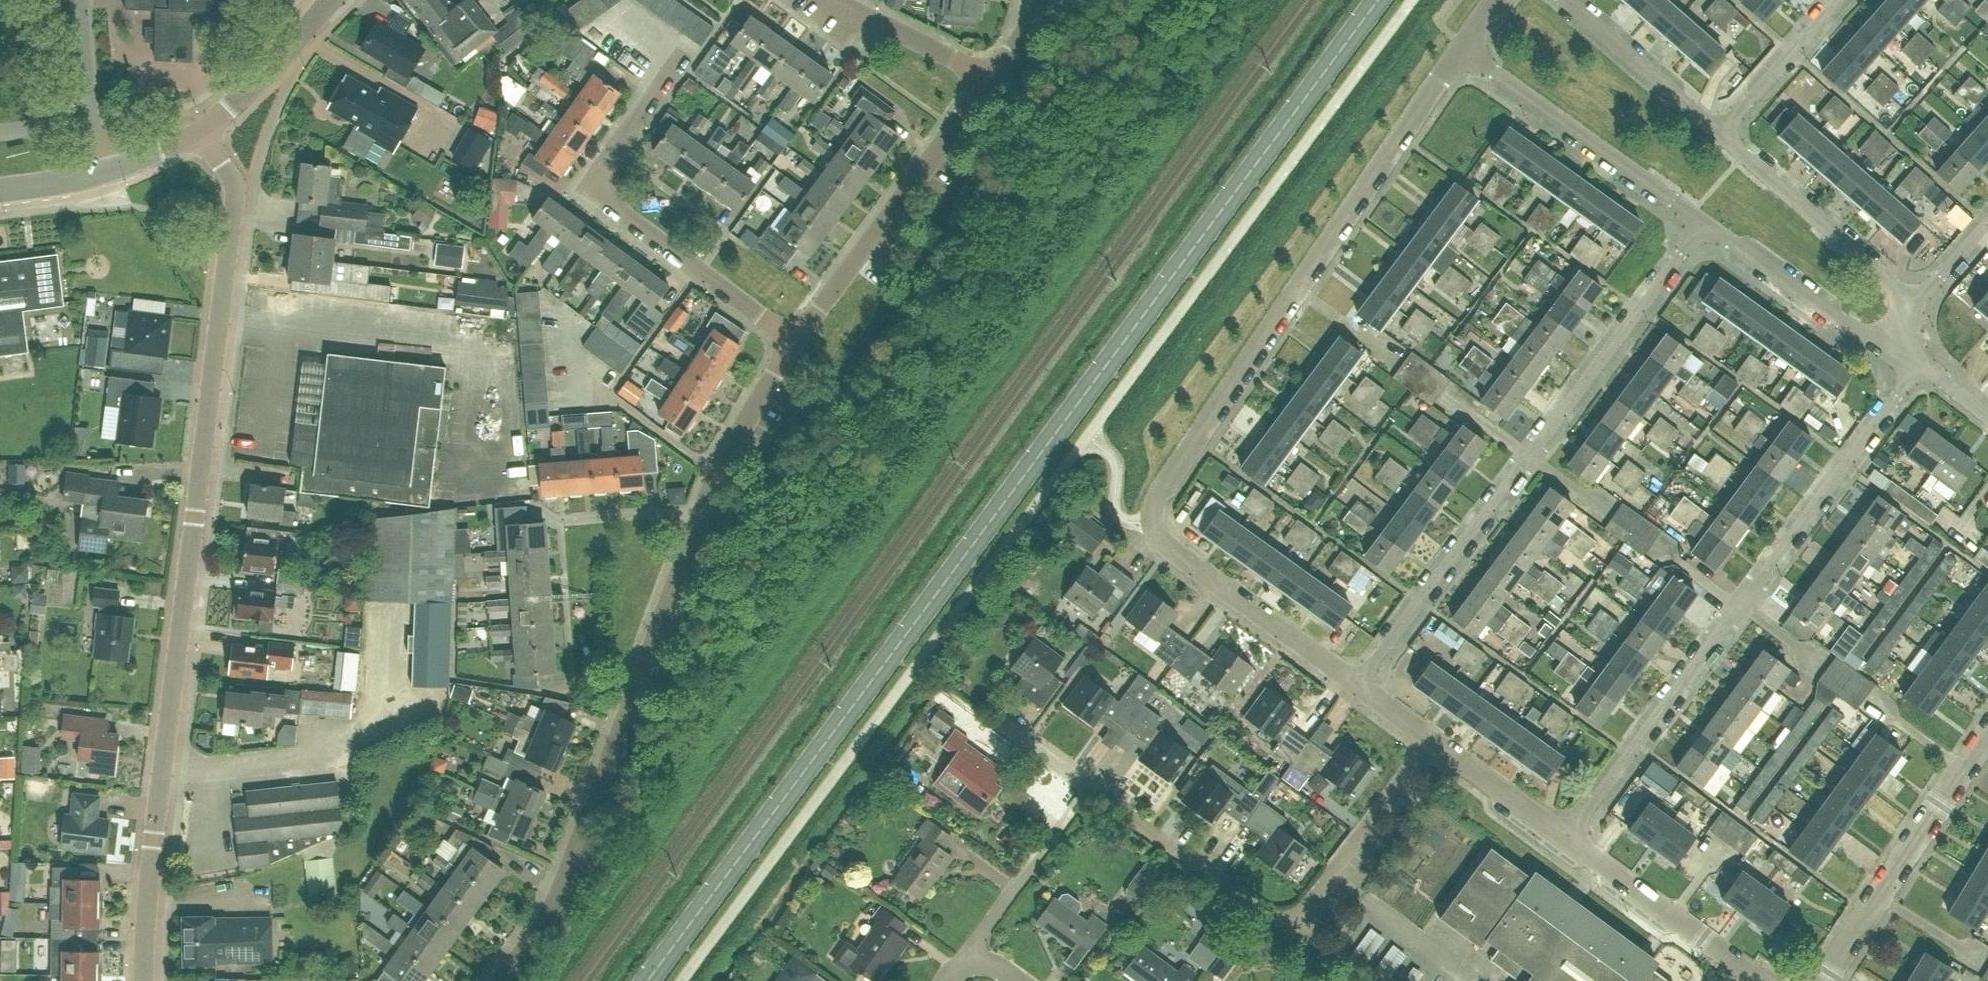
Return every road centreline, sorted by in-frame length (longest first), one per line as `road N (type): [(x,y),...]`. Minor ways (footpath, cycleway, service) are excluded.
road 1 (tertiary): [(648,980),(1380,0)]
road 2 (unclassified): [(144,980),(163,765),(236,200),(198,132)]
road 3 (residential): [(1354,678),(1162,546),(1150,523),(1154,494),(1460,47)]
road 4 (residential): [(480,980),(533,903),(710,466),(793,342)]
road 5 (residential): [(1566,835),(1920,365)]
road 6 (residential): [(1001,728),(1283,929),(1432,739)]
road 7 (residential): [(1354,678),(1698,222)]
road 8 (residential): [(793,342),(584,191),(675,59)]
road 9 (residential): [(793,342),(986,71)]
road 10 (residential): [(1822,980),(1987,726)]
road 11 (residential): [(1698,222),(1460,47)]
road 12 (residential): [(1920,365),(1868,344),(1698,222)]
road 13 (residential): [(1726,137),(1850,242),(1908,307)]
road 14 (residential): [(1763,980),(1566,835)]
road 15 (residential): [(1570,0),(1726,137)]
road 16 (unclassified): [(198,132),(331,0)]
road 17 (residential): [(1726,137),(1844,0)]
road 18 (residential): [(975,964),(976,942),(1067,817)]
road 19 (residential): [(986,71),(836,0)]
road 20 (residential): [(1566,835),(1432,739)]
road 21 (residential): [(90,125),(79,0)]
road 22 (residential): [(1908,307),(1987,218)]

